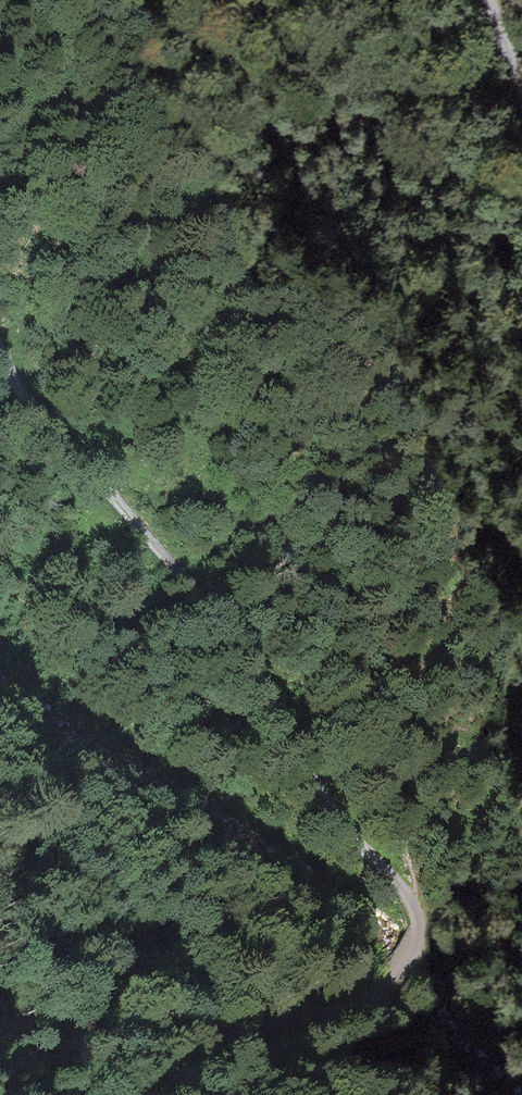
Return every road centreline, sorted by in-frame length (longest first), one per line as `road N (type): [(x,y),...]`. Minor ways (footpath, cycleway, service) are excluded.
road 1 (track): [(0,332),(15,384),(114,485),(252,663),(309,772),(364,852),(414,893)]
road 2 (track): [(414,893),(418,939),(384,997),(355,1008),(169,1045),(0,1033)]

